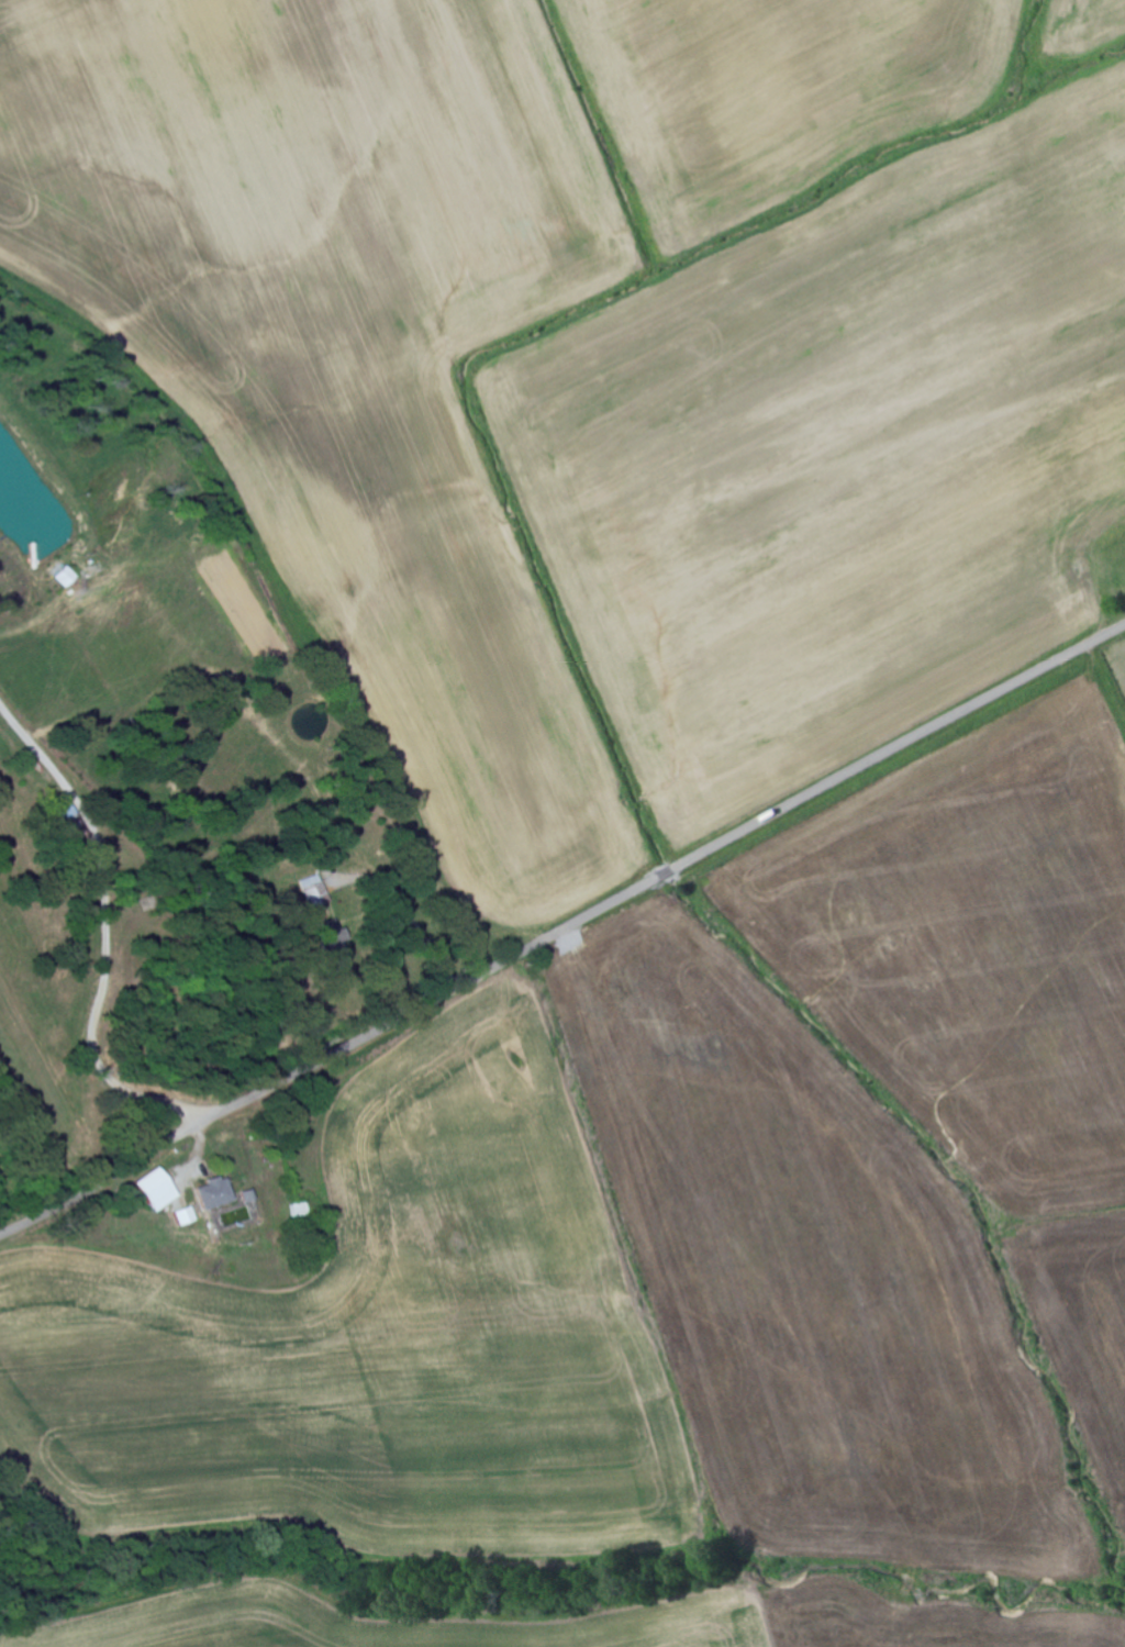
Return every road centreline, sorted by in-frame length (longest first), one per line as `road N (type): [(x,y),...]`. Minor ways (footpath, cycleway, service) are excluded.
road 1 (residential): [(0,1235),(107,1186),(1124,624)]

